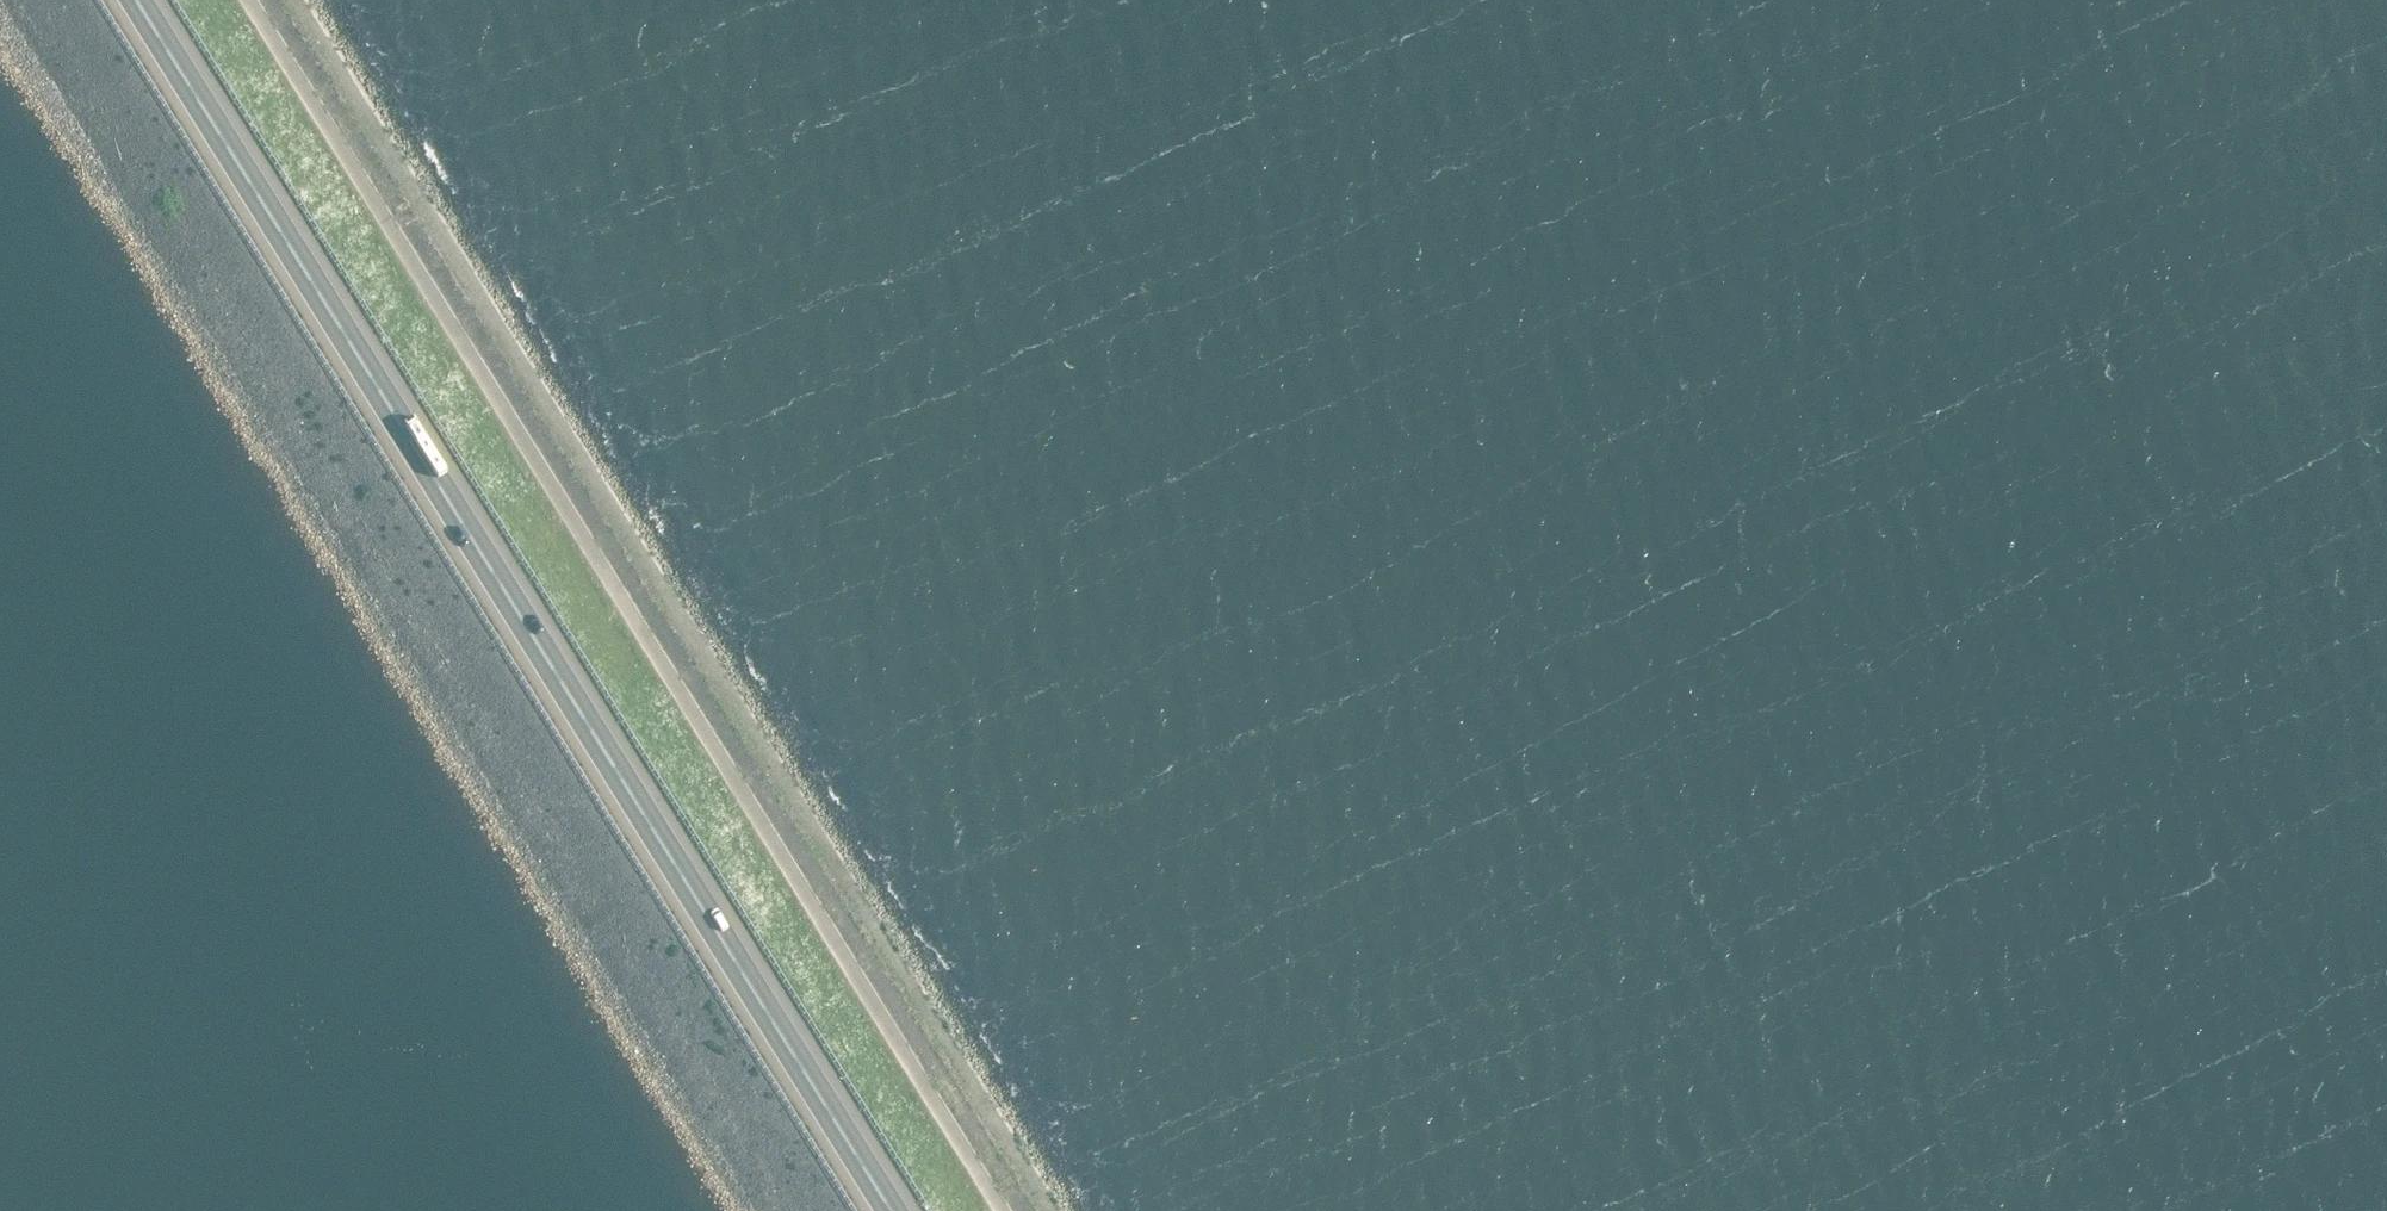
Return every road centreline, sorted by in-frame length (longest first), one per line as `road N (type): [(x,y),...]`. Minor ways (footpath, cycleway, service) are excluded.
road 1 (trunk): [(869,1210),(116,0)]

